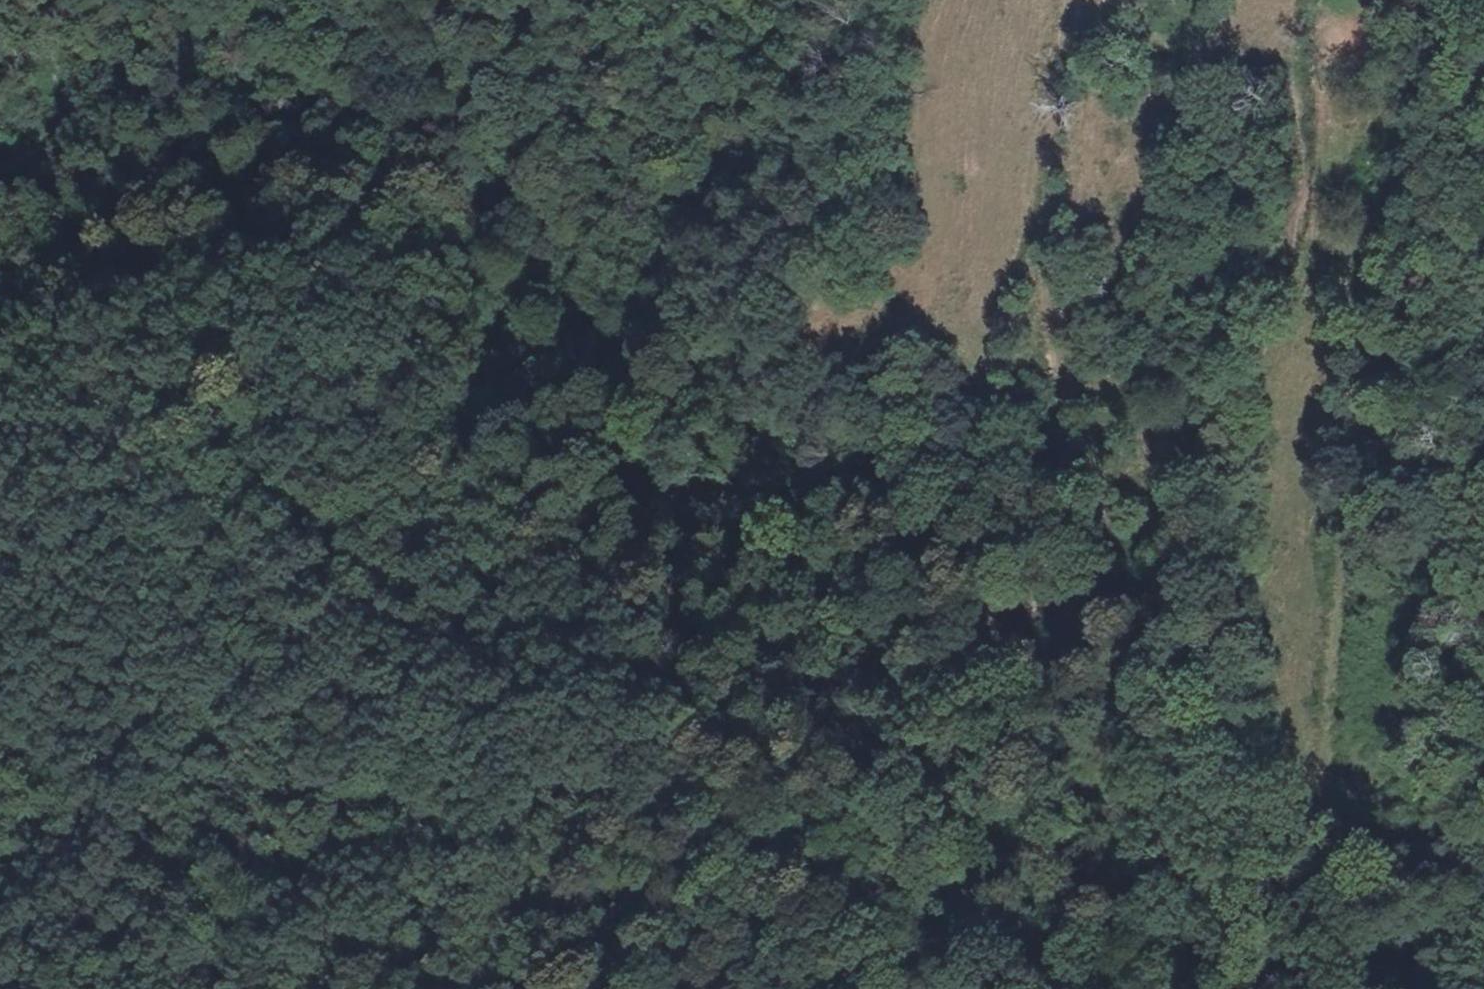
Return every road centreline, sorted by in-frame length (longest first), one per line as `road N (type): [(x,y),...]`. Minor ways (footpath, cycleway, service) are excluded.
road 1 (track): [(0,169),(68,120),(76,86),(54,44),(57,27),(102,28),(176,50),(219,91),(238,160),(275,143),(344,85),(344,44),(324,0)]
road 2 (track): [(1455,0),(1474,70),(1483,188)]

